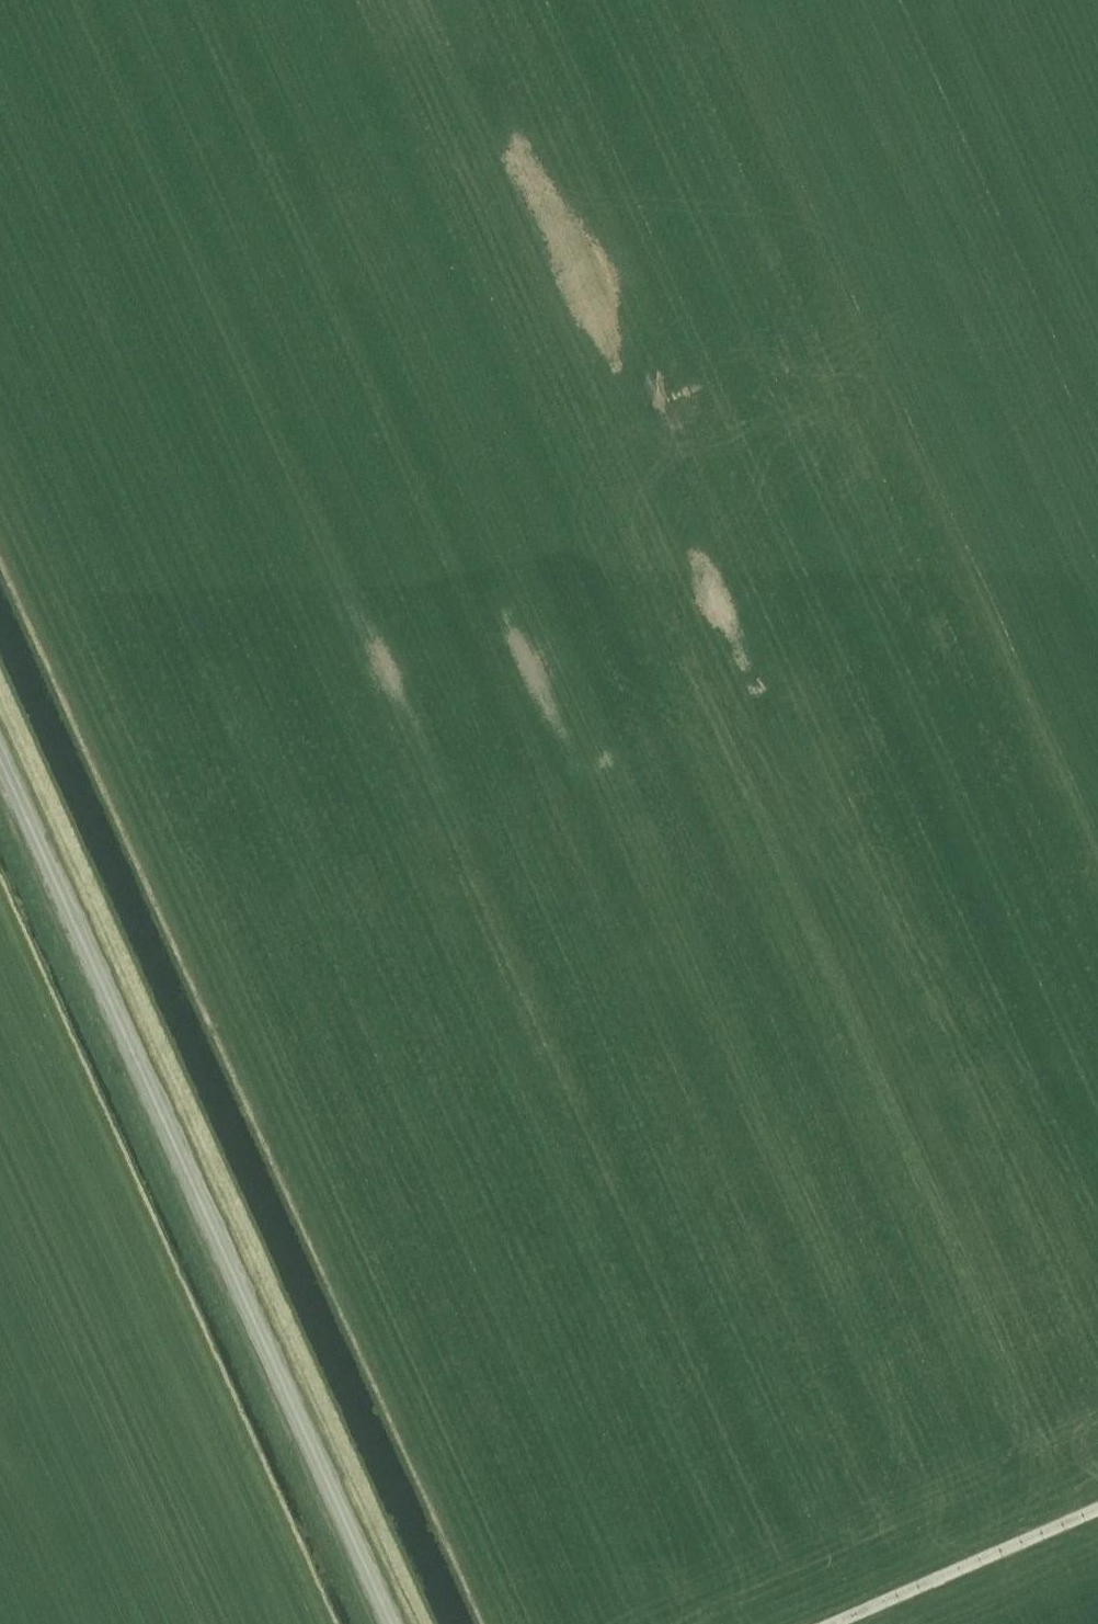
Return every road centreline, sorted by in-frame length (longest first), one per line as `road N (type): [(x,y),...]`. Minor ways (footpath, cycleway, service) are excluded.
road 1 (unclassified): [(393,1623),(0,758)]

